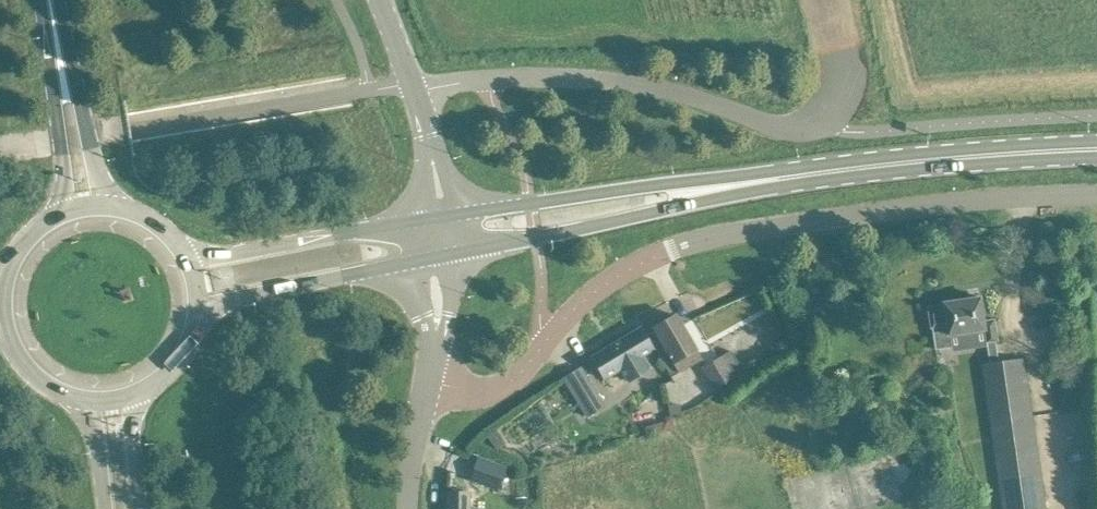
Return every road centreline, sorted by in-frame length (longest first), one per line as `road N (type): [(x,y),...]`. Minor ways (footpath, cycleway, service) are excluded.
road 1 (unclassified): [(1096,195),(928,206),(674,248),(609,282),(543,345)]
road 2 (unclassified): [(823,119),(782,128),(682,93),(592,80),(414,86)]
road 3 (secondary): [(749,182),(1096,150)]
road 4 (secondary): [(455,253),(650,215),(749,182)]
road 5 (secondary): [(749,182),(638,188),(453,215)]
road 6 (secondary): [(422,220),(188,260)]
road 7 (secondary): [(198,315),(248,296),(421,259)]
road 8 (primary): [(109,208),(60,65)]
road 9 (primary): [(60,65),(70,213)]
road 10 (unclassified): [(427,383),(494,389),(543,345)]
road 11 (unclassified): [(414,508),(427,383)]
road 12 (primary): [(5,324),(12,347),(44,385),(90,402)]

